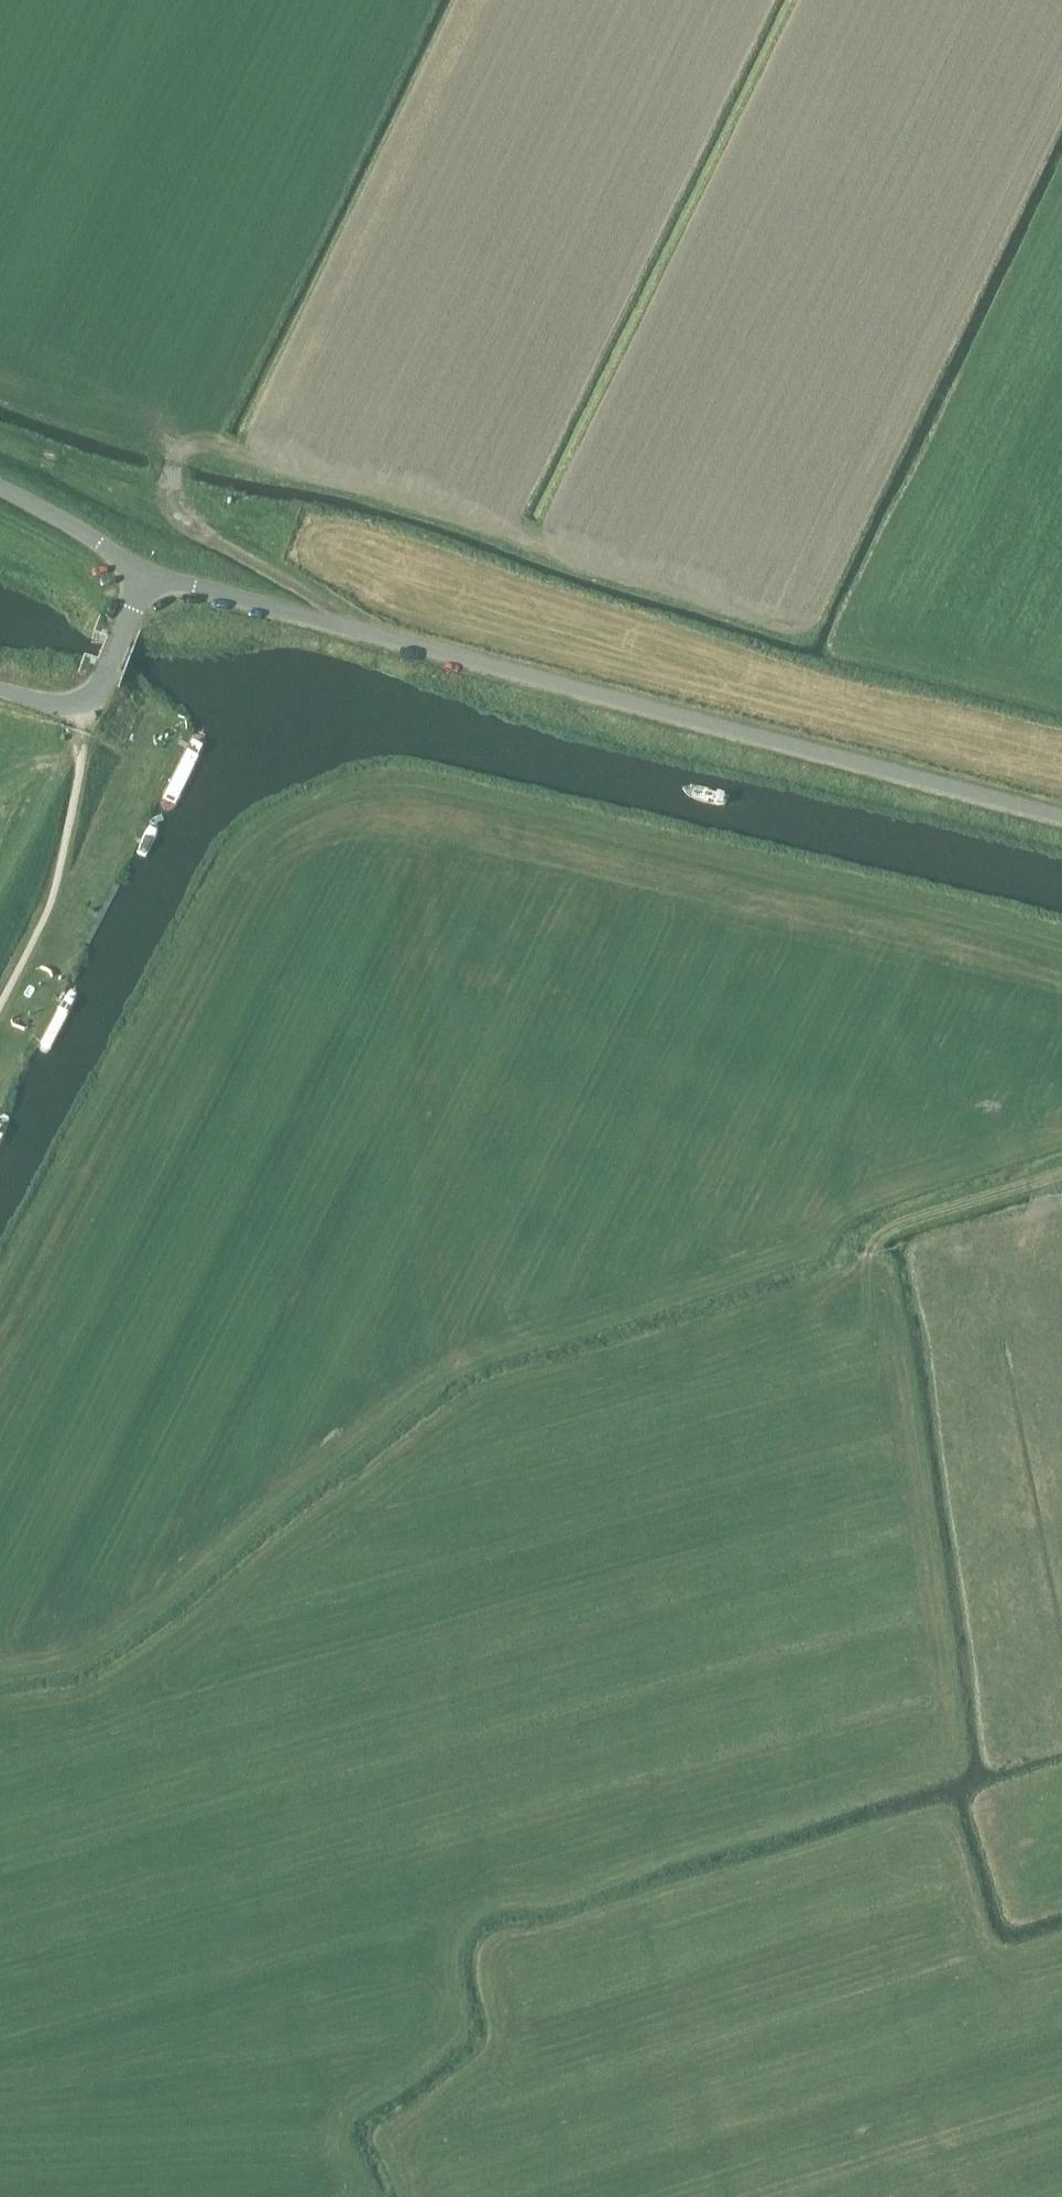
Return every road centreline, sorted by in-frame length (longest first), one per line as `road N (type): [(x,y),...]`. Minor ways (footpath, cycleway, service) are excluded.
road 1 (unclassified): [(1061,818),(144,576)]
road 2 (track): [(175,457),(167,493),(183,520),(373,636)]
road 3 (track): [(811,1298),(853,1285),(877,1238),(1061,1177)]
road 4 (unclassified): [(144,576),(110,672),(93,694),(68,706),(0,690)]
road 5 (unclassified): [(144,576),(0,492)]

